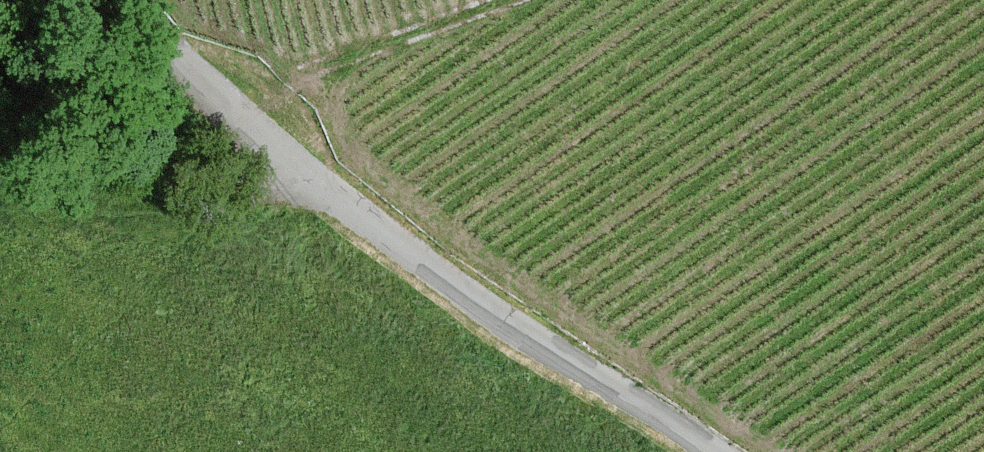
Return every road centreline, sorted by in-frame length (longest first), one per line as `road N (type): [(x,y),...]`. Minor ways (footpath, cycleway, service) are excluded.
road 1 (unclassified): [(133,0),(355,211),(716,451)]
road 2 (track): [(509,0),(331,62),(242,111)]

